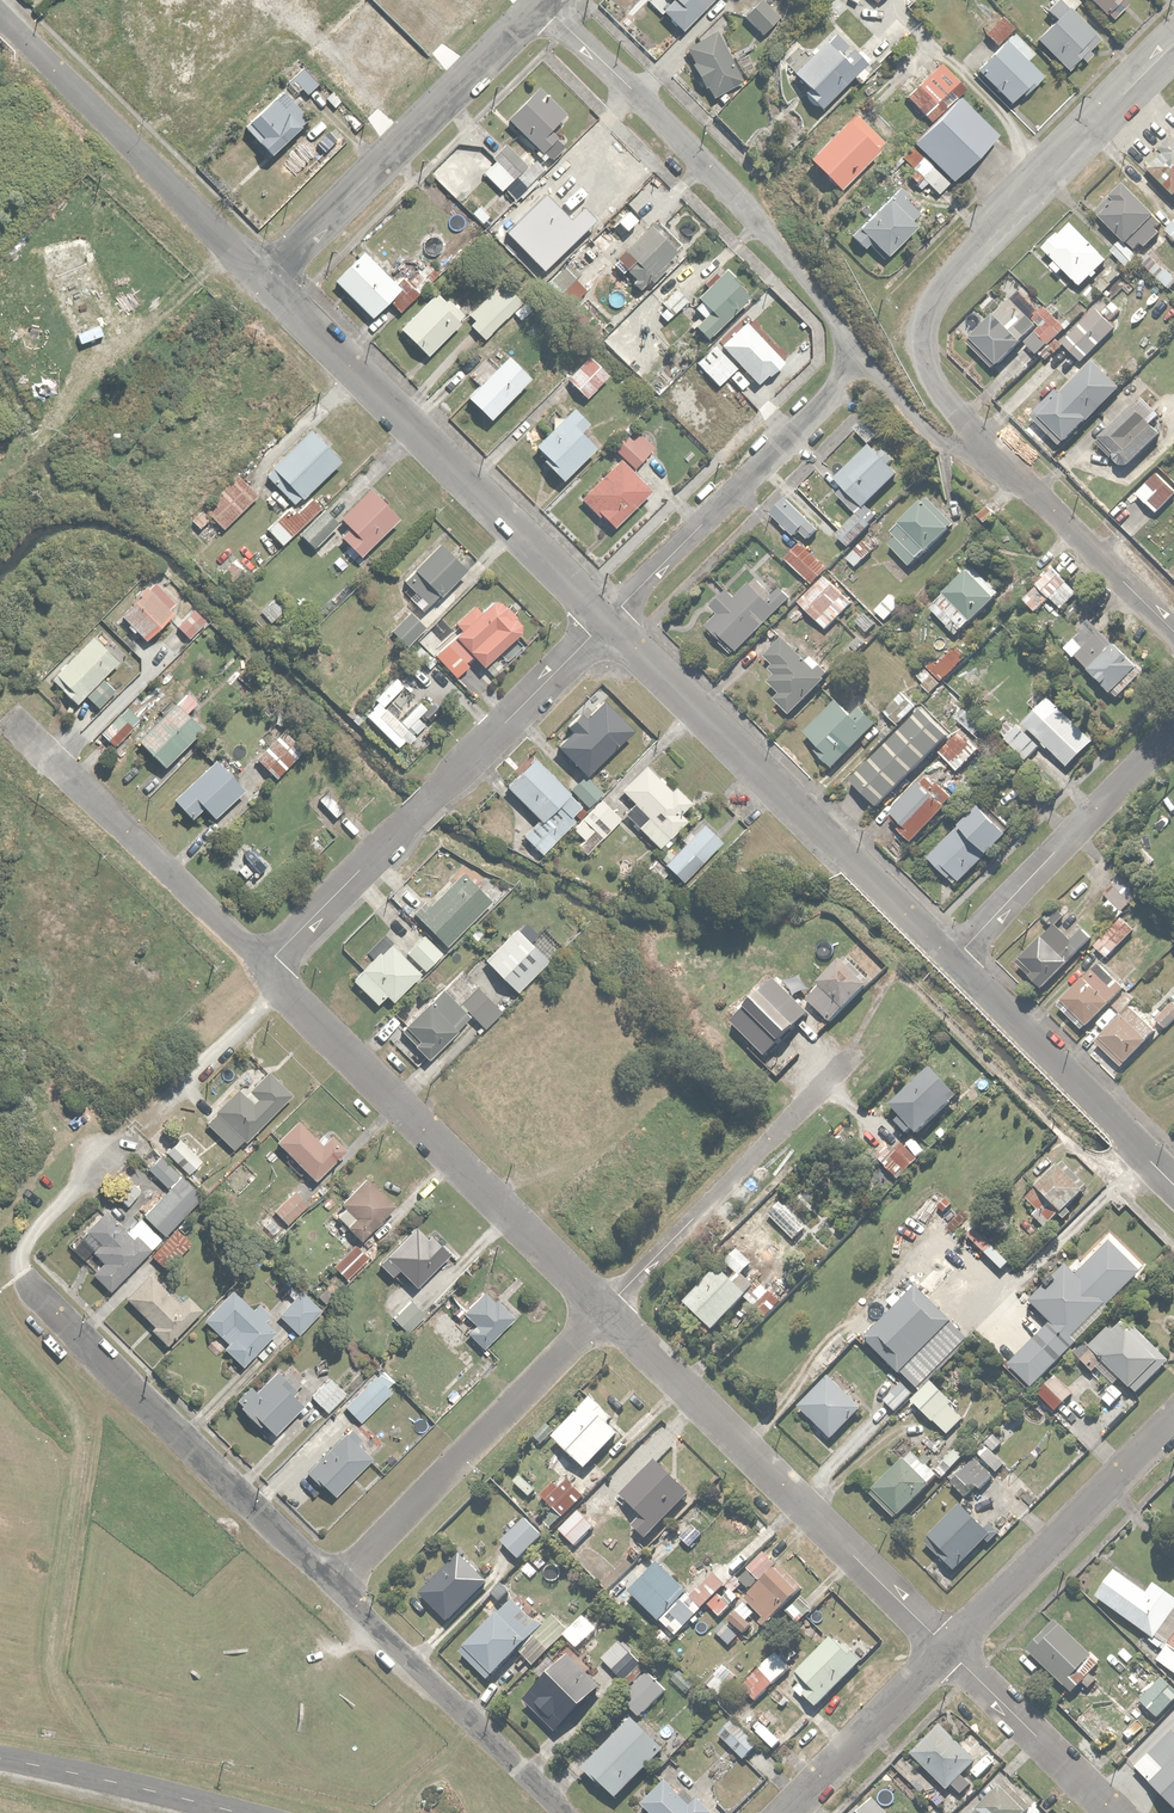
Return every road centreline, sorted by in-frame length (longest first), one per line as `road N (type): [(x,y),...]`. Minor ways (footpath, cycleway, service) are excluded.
road 1 (residential): [(997,453),(930,371),(923,336),(934,298),(1173,45)]
road 2 (residential): [(861,366),(752,212),(543,1)]
road 3 (residential): [(267,964),(608,621)]
road 4 (residential): [(608,621),(266,279)]
road 5 (residential): [(954,958),(608,621)]
road 6 (residential): [(267,964),(606,1308)]
road 7 (residential): [(606,1308),(948,1646)]
road 8 (residential): [(33,1288),(336,1581)]
road 9 (residential): [(266,279),(543,1)]
road 10 (residential): [(336,1581),(606,1308)]
road 11 (residential): [(266,279),(0,13)]
road 12 (residential): [(608,621),(861,366)]
road 13 (residential): [(606,1308),(848,1060)]
road 14 (residential): [(19,728),(267,964)]
road 15 (residential): [(336,1581),(567,1812)]
road 16 (residential): [(948,1646),(1173,1419)]
road 17 (residential): [(954,958),(1173,730)]
road 18 (residential): [(1173,1182),(954,958)]
road 19 (unclassified): [(0,1757),(247,1812)]
road 20 (residential): [(1173,628),(997,453)]
road 21 (residential): [(948,1646),(1115,1812)]
road 22 (residential): [(787,1812),(948,1646)]
road 23 (residential): [(144,1127),(260,1004),(267,964)]
road 24 (residential): [(33,1288),(23,1261),(31,1234),(139,1133)]
road 25 (residential): [(997,453),(943,441),(861,366)]

